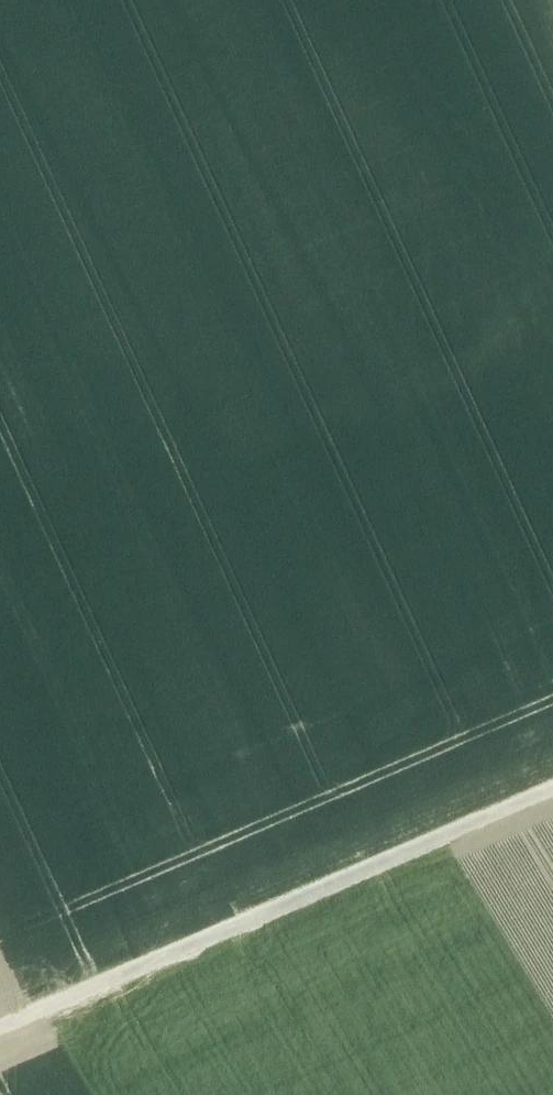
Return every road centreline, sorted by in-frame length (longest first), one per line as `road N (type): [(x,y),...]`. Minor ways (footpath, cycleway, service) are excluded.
road 1 (track): [(0,1022),(552,791)]

